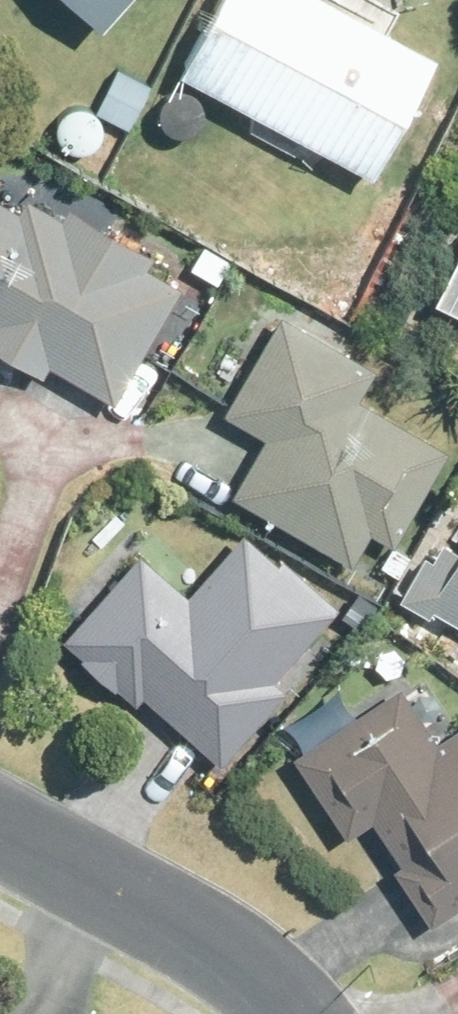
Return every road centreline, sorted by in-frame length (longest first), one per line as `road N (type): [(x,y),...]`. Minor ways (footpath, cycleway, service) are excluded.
road 1 (residential): [(290,1013),(214,942),(0,836)]

